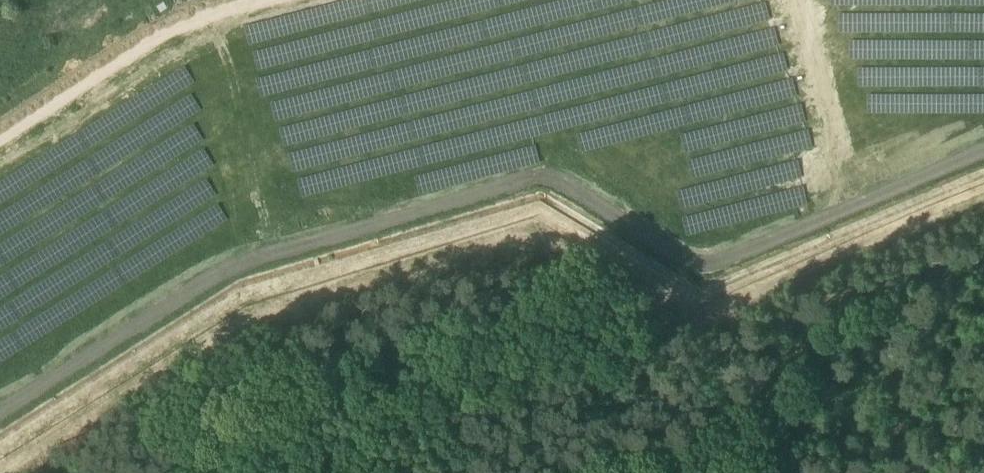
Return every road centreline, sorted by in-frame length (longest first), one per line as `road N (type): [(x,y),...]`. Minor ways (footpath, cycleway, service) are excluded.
road 1 (track): [(983,152),(702,265),(560,180),(534,177),(252,260),(0,414)]

